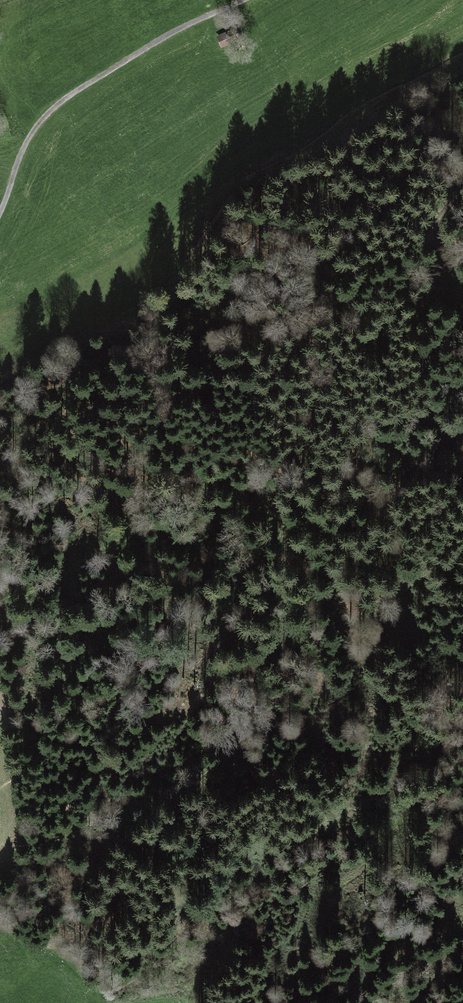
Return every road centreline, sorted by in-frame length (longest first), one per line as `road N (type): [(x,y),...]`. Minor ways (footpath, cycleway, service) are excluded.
road 1 (track): [(462,187),(440,211),(428,265),(328,363),(273,486),(272,513),(332,599),(340,632),(317,684),(262,737),(121,835),(83,883),(59,946)]
road 2 (track): [(0,217),(29,137),(63,102),(248,0)]
road 3 (track): [(462,782),(414,816),(352,877),(285,909)]
road 4 (track): [(332,599),(374,607),(462,549)]

